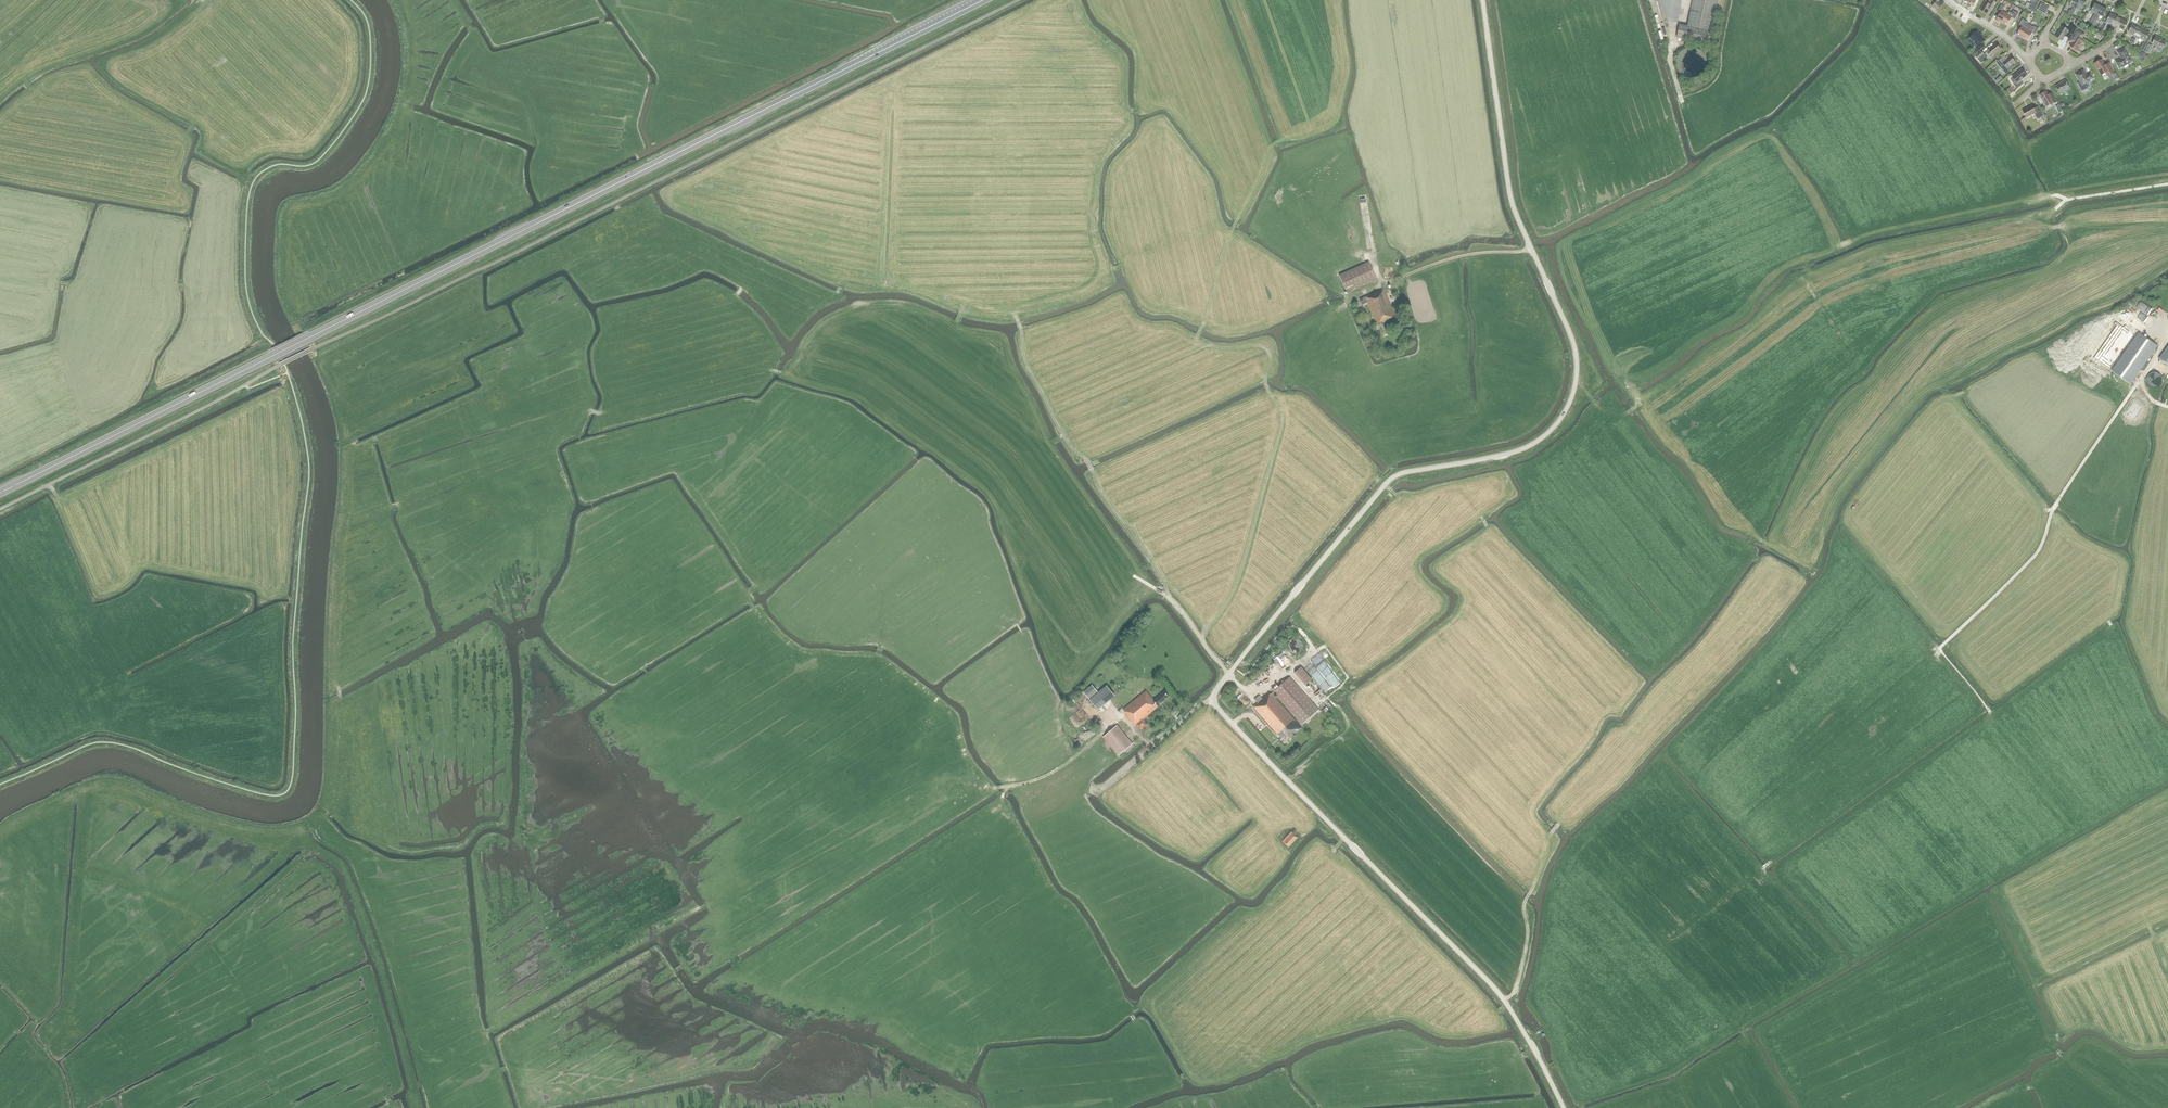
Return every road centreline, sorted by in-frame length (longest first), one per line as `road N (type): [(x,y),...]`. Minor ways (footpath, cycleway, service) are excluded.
road 1 (unclassified): [(1563,1107),(1495,989),(1214,700),(1390,480),(1526,447),(1556,424),(1572,396),(1573,341),(1511,201),(1483,0)]
road 2 (trunk): [(0,493),(983,0)]
road 3 (track): [(1229,674),(1181,609),(1139,578),(1048,444),(1006,347),(993,336),(959,330),(963,309)]
road 4 (track): [(2140,379),(2060,496),(2035,555),(1939,648),(1990,713)]
road 5 (track): [(1986,707),(1763,868)]
road 6 (track): [(1139,578),(979,479)]
road 7 (track): [(2046,198),(2167,184)]

